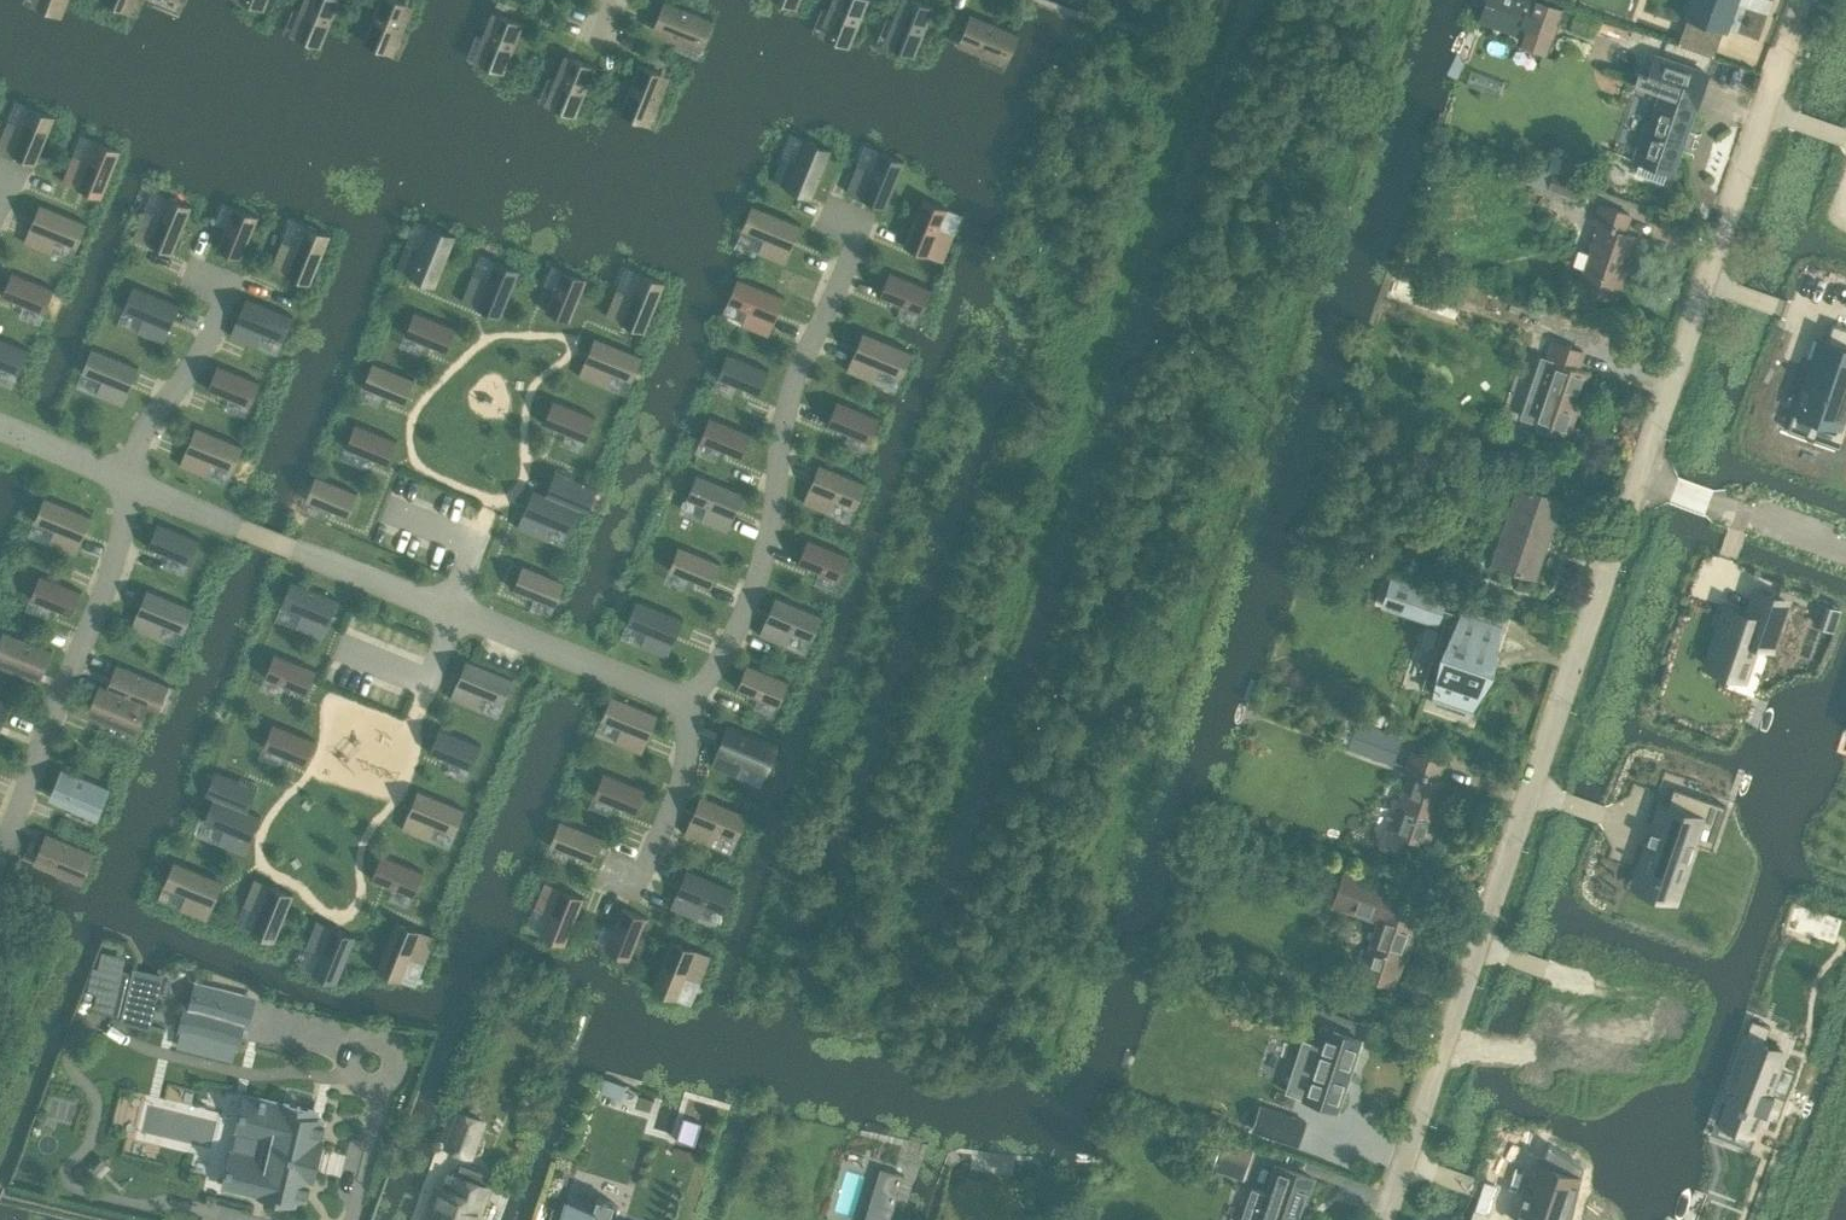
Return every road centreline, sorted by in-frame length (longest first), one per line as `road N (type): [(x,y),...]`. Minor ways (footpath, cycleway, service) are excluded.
road 1 (residential): [(1384,1219),(1637,474)]
road 2 (residential): [(1637,474),(1803,0)]
road 3 (residential): [(1845,550),(1637,474)]

